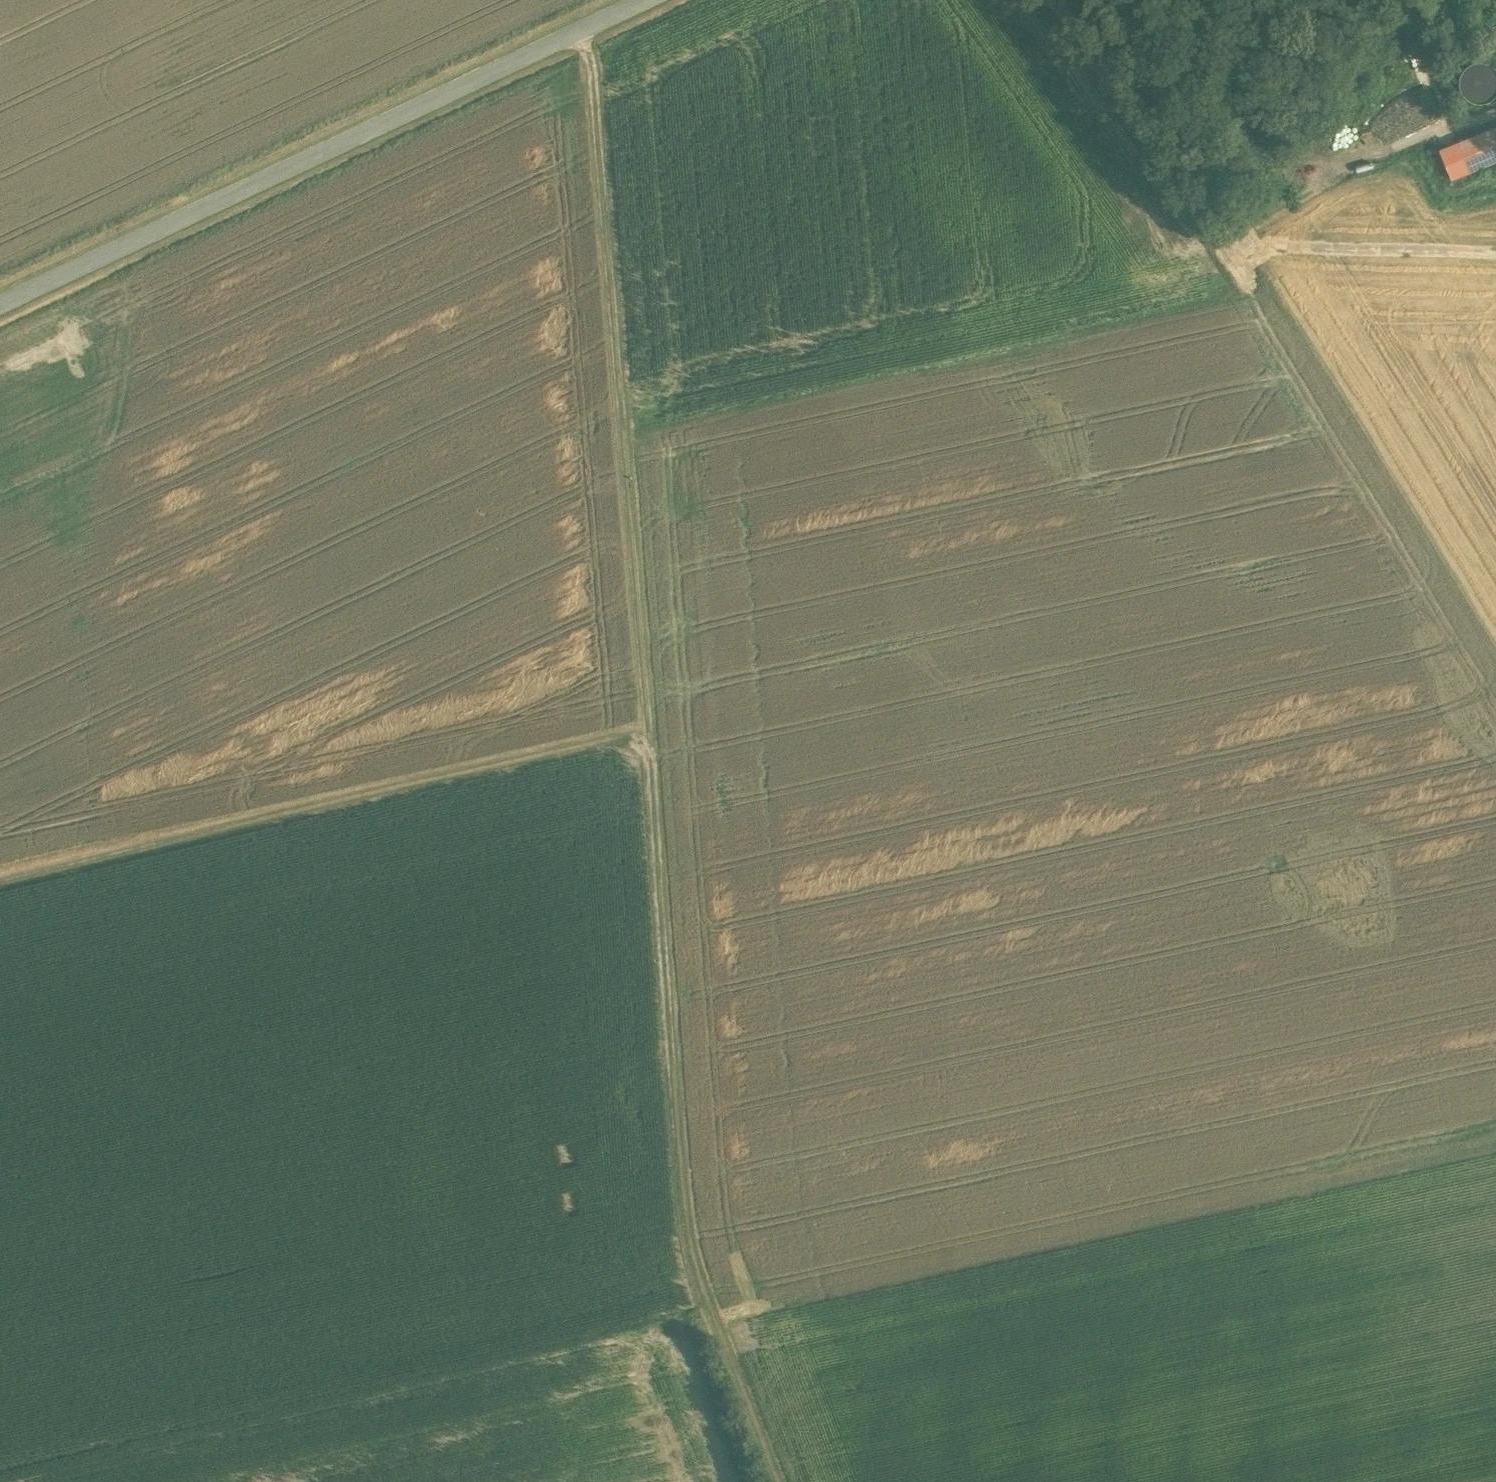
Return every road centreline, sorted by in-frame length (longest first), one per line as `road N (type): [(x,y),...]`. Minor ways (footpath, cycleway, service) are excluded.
road 1 (track): [(771,1481),(702,1294),(685,1205),(581,21)]
road 2 (unclassified): [(626,0),(0,302)]
road 3 (track): [(645,720),(0,874)]

